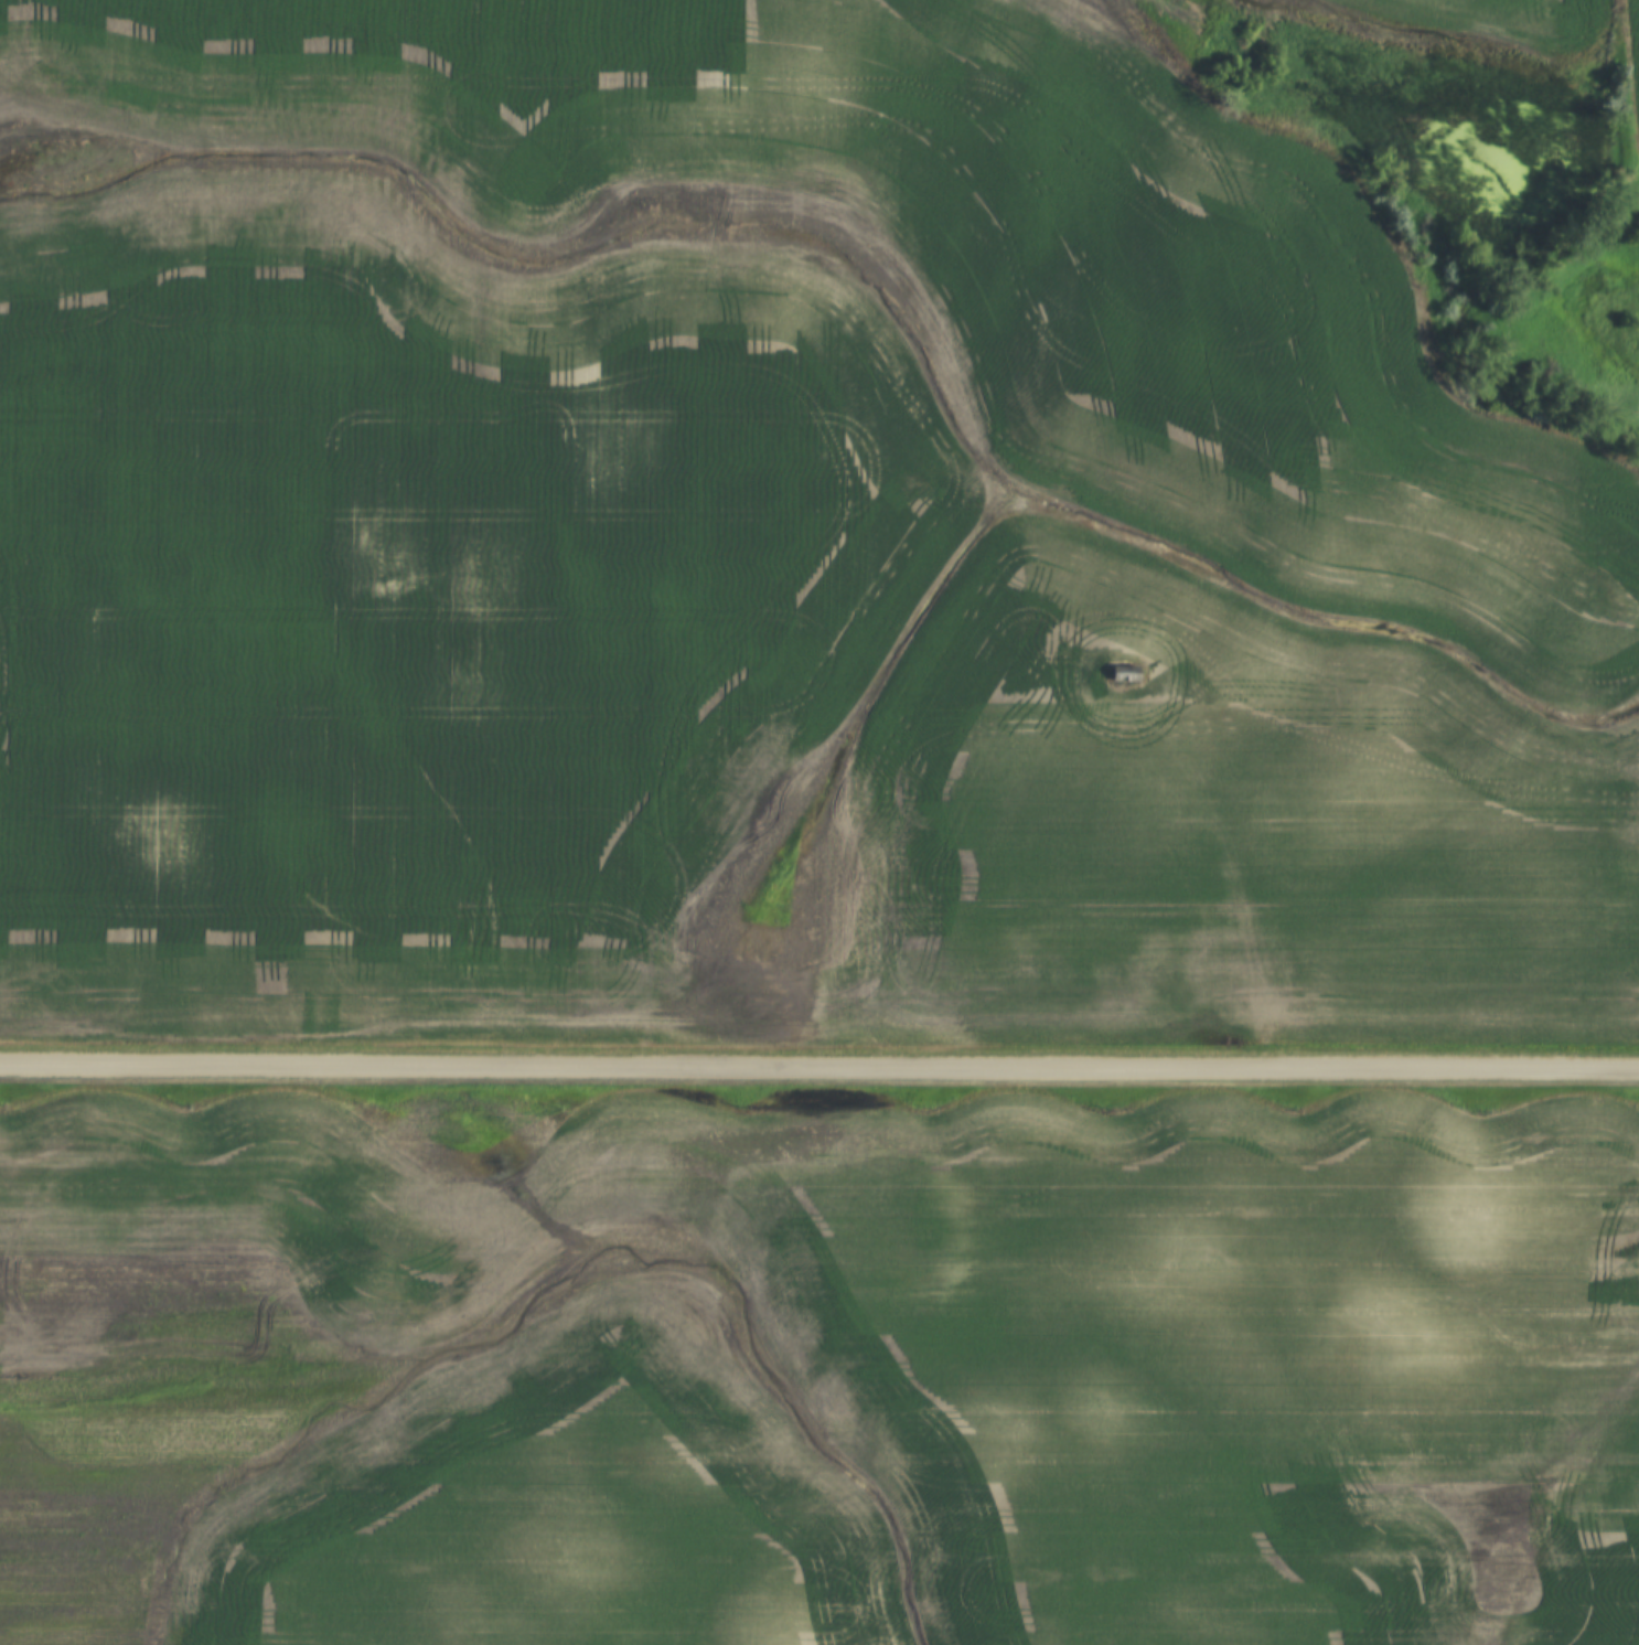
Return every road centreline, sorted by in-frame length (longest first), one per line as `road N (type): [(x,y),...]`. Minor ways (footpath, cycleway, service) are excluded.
road 1 (tertiary): [(1638,1072),(0,1064)]

